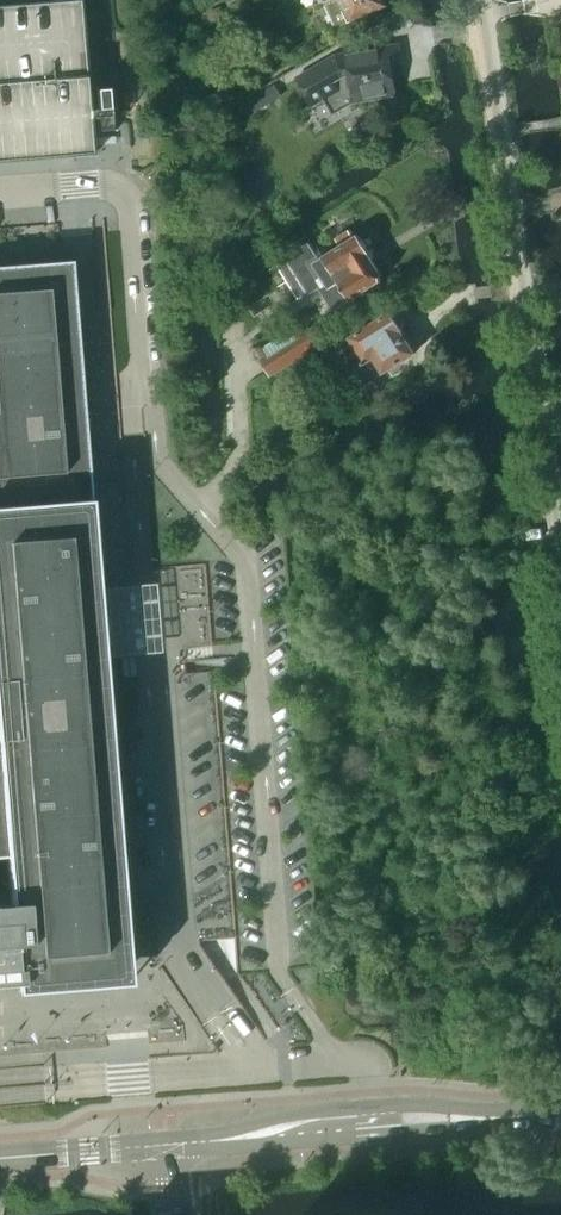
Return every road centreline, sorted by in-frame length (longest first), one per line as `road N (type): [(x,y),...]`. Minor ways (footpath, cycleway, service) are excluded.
road 1 (residential): [(560,568),(507,165),(475,0)]
road 2 (tertiary): [(173,1144),(560,1116)]
road 3 (tertiary): [(0,1158),(173,1144)]

